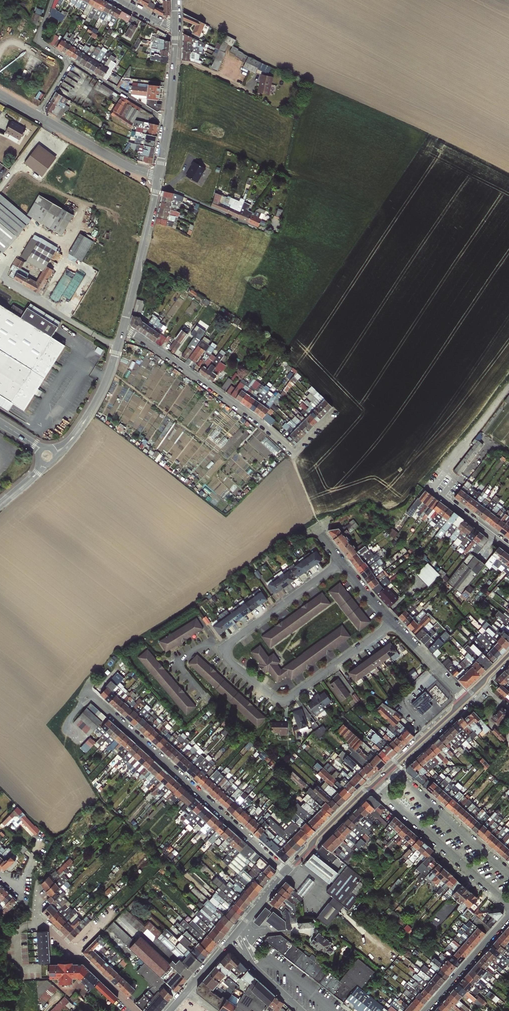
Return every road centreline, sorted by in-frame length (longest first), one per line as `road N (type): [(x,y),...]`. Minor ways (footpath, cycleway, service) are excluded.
road 1 (residential): [(286,871),(90,693),(64,726)]
road 2 (residential): [(508,547),(436,491),(508,388)]
road 3 (residential): [(122,328),(291,452)]
road 4 (residential): [(224,654),(285,699),(395,624)]
road 5 (residential): [(373,783),(508,907)]
road 6 (residential): [(137,1010),(35,914),(38,891)]
road 7 (residential): [(508,875),(391,767)]
road 8 (tertiary): [(48,454),(70,441),(93,407),(122,328)]
road 9 (tertiary): [(122,328),(157,183)]
road 10 (residential): [(340,563),(224,654)]
road 11 (residential): [(37,116),(123,165),(158,175)]
road 12 (residential): [(426,1010),(508,916)]
road 13 (secondary): [(373,783),(286,871)]

